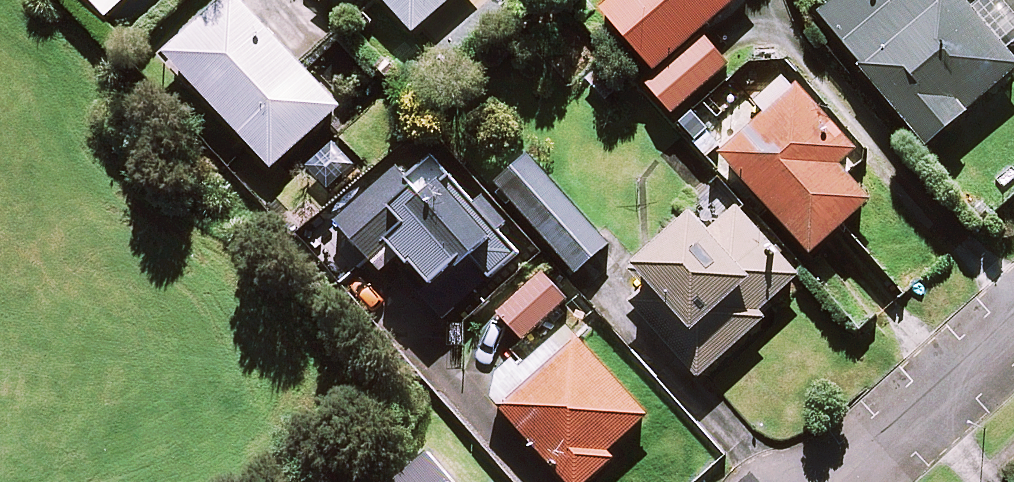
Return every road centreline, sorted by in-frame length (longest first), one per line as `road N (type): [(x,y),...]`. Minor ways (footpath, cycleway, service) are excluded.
road 1 (residential): [(849,481),(1013,333)]

